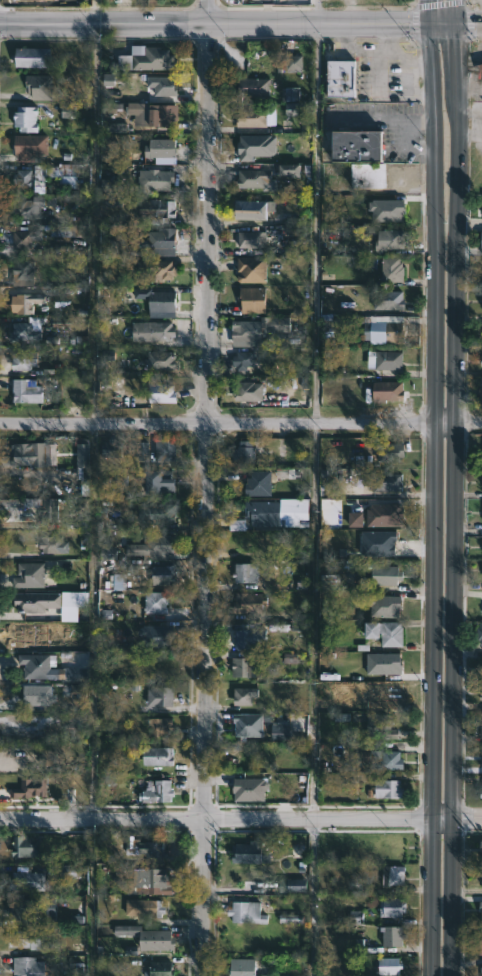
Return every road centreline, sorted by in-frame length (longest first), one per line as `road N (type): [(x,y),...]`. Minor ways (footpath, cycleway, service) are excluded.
road 1 (residential): [(211,0),(203,975)]
road 2 (secondary): [(449,975),(450,0)]
road 3 (secondary): [(426,0),(427,975)]
road 4 (residential): [(0,426),(481,422)]
road 5 (tertiary): [(0,823),(481,821)]
road 6 (tertiary): [(0,25),(481,25)]

